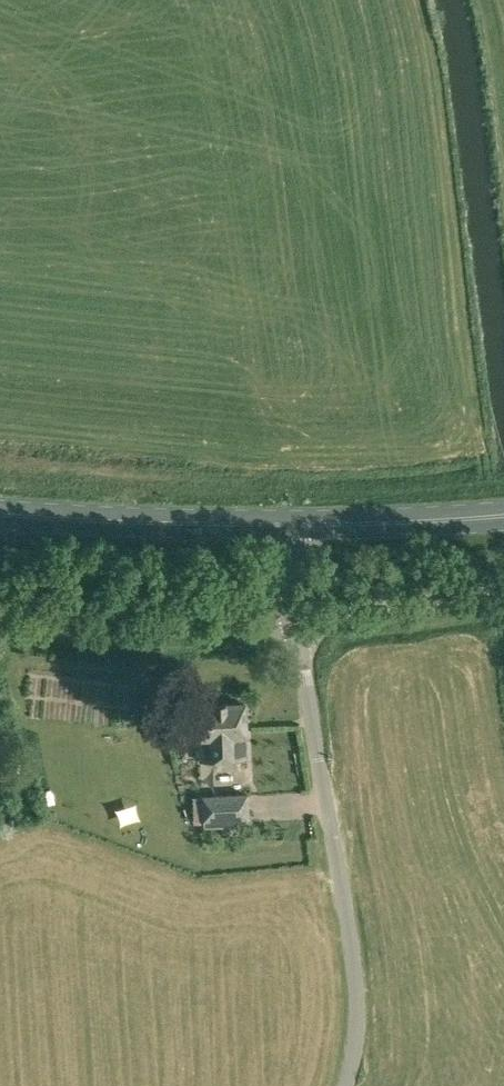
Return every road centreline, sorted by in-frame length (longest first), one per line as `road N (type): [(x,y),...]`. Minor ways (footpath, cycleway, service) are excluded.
road 1 (unclassified): [(346,1085),(357,1018),(349,931),(292,620)]
road 2 (unclassified): [(292,620),(138,627),(0,618)]
road 3 (primary): [(283,529),(0,516)]
road 4 (primary): [(503,517),(283,529)]
road 5 (unclassified): [(292,620),(503,592)]

